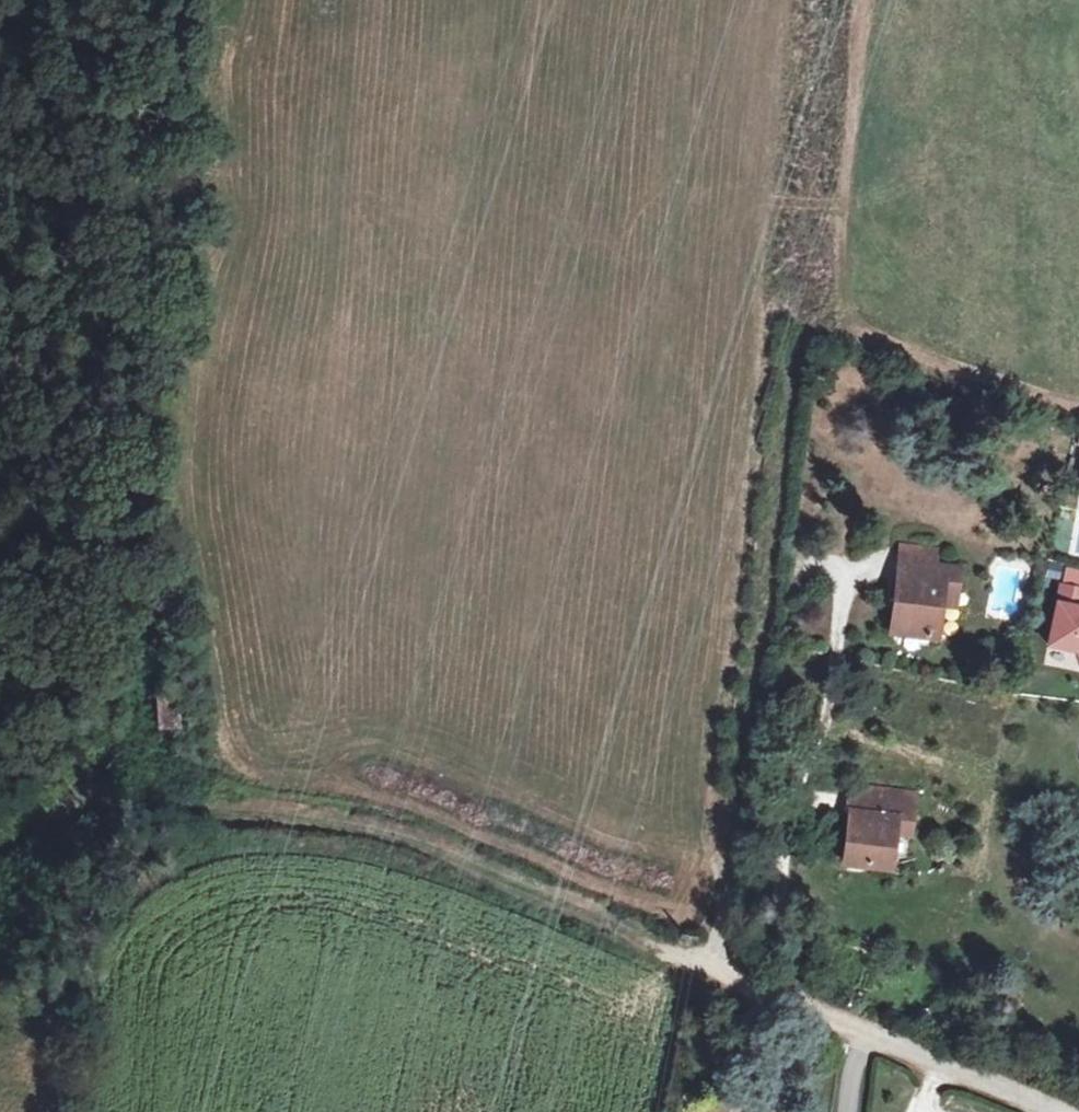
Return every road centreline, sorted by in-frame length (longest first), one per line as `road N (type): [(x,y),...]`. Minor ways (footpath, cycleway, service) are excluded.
road 1 (residential): [(631,938),(1070,1111)]

